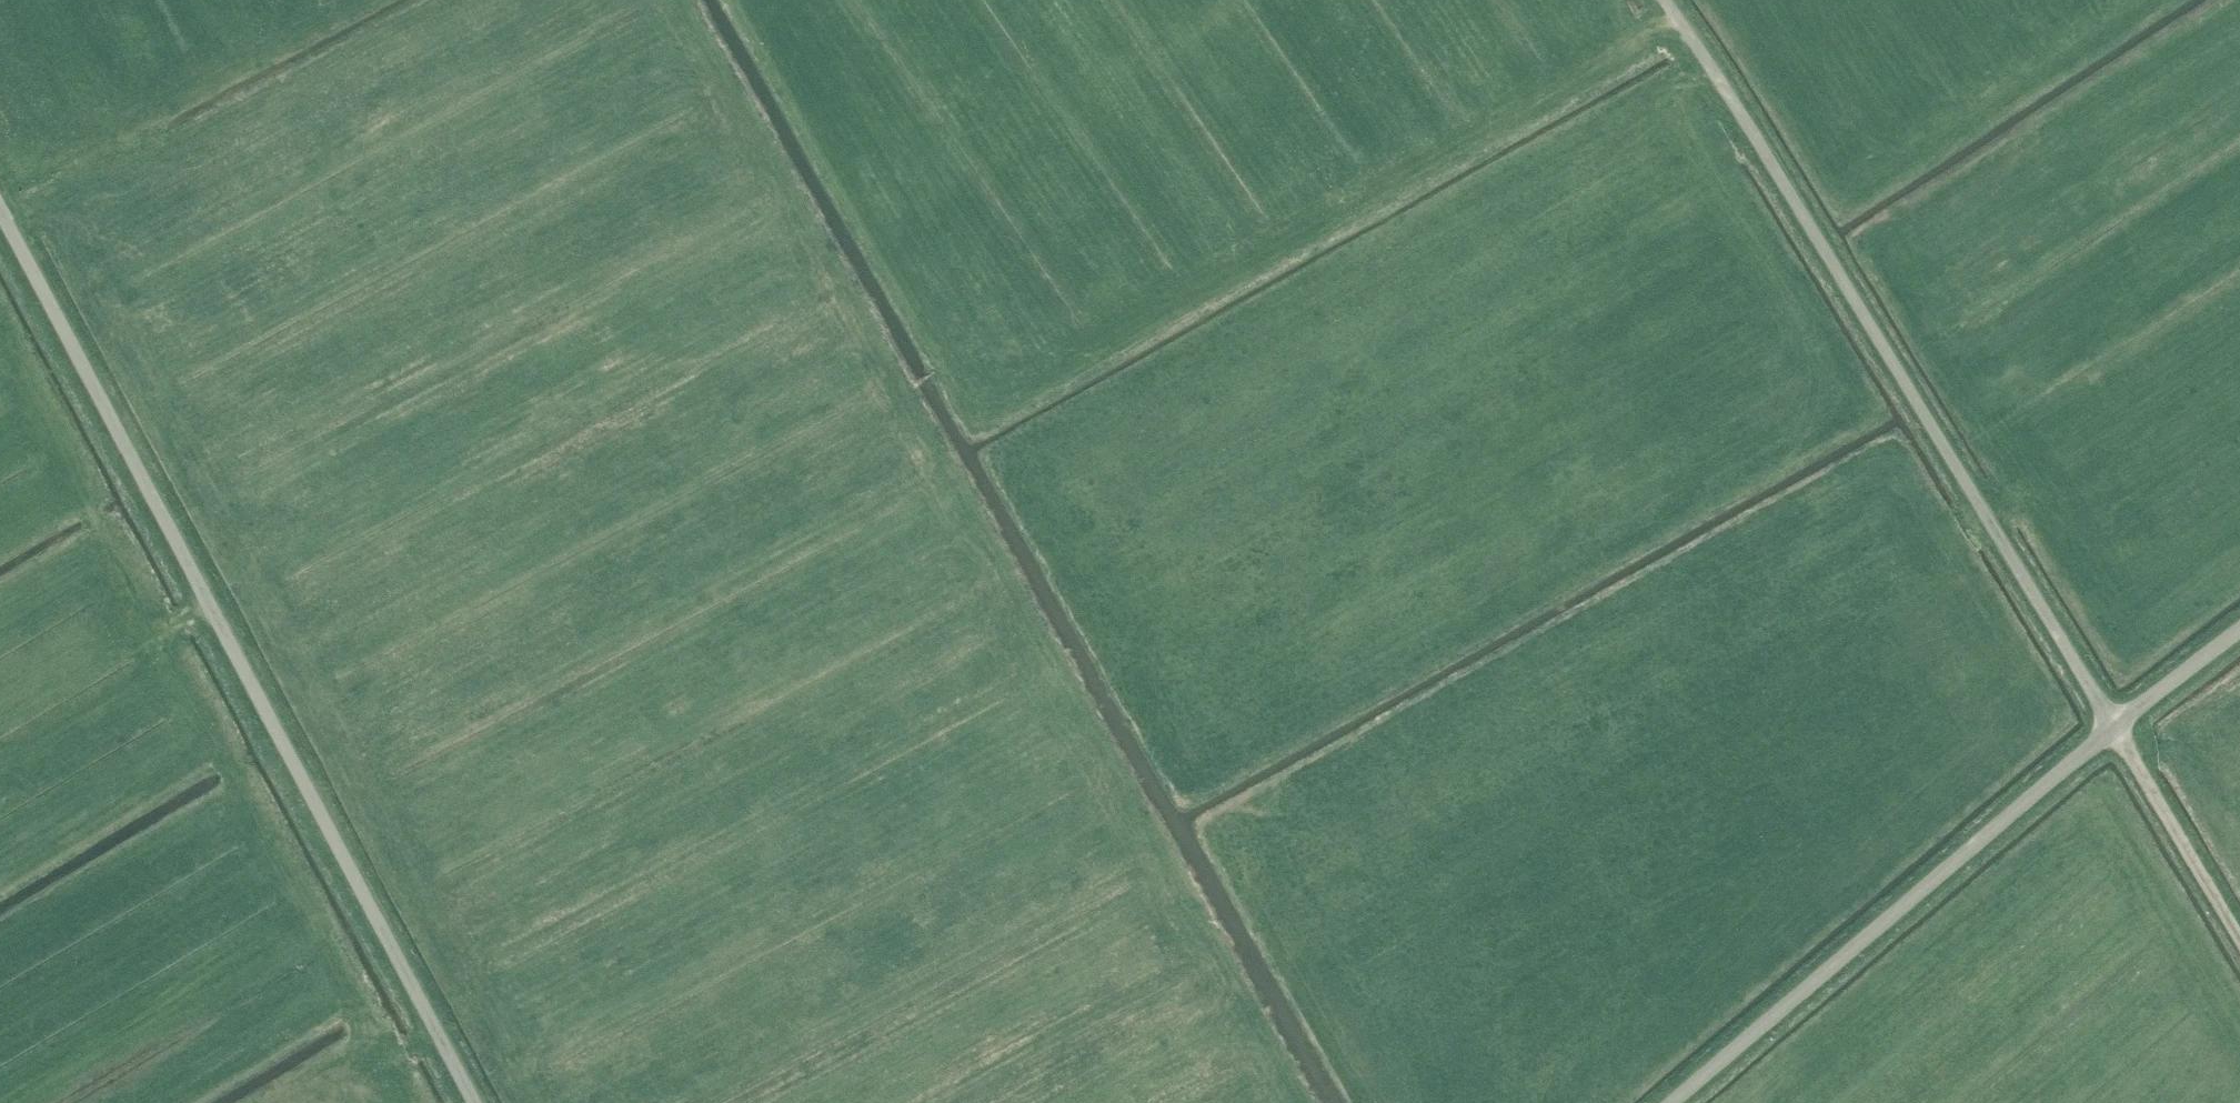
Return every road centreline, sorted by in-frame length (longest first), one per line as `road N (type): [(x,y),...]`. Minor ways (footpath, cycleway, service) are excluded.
road 1 (unclassified): [(475,1102),(0,210)]
road 2 (unclassified): [(2113,730),(1754,133),(1663,0)]
road 3 (unclassified): [(1673,1102),(2113,730)]
road 4 (track): [(2239,944),(2113,730)]
road 5 (unclassified): [(2113,730),(2239,633)]

